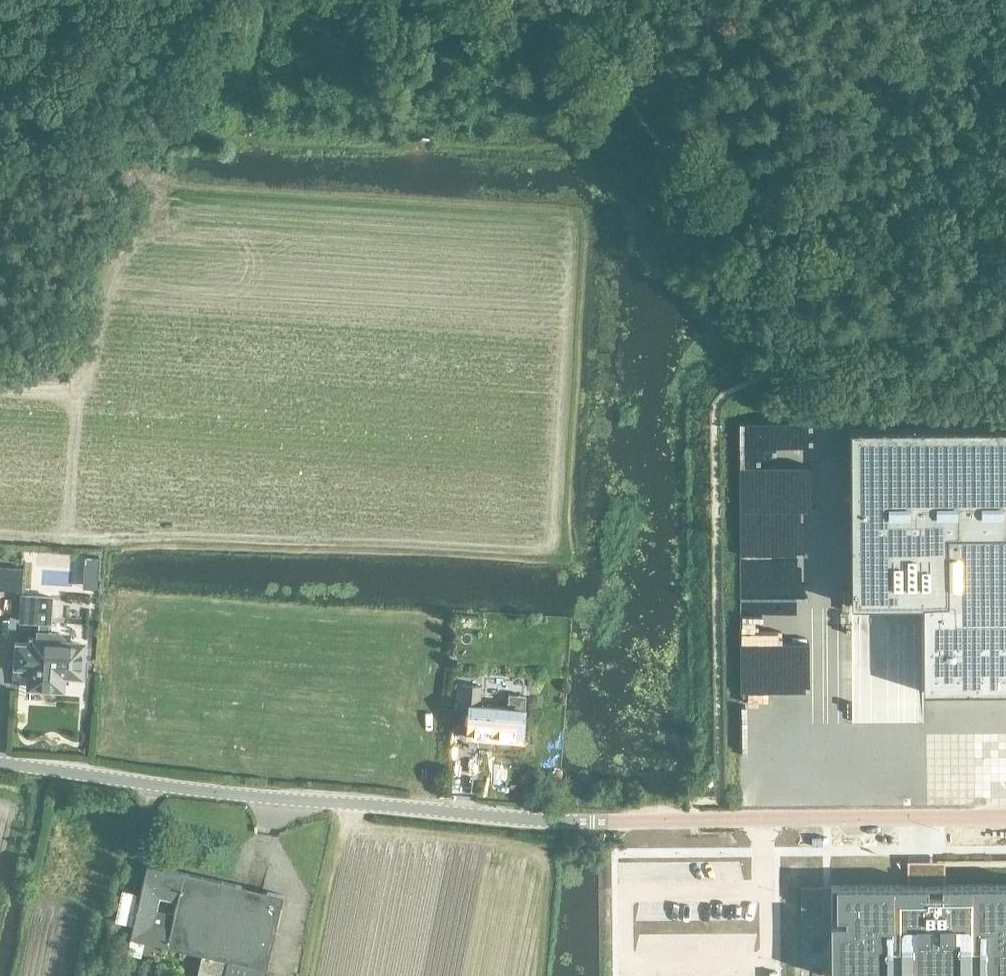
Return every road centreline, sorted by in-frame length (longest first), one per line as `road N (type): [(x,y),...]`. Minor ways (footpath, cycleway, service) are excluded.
road 1 (unclassified): [(1005,818),(549,817),(99,782),(0,761)]

